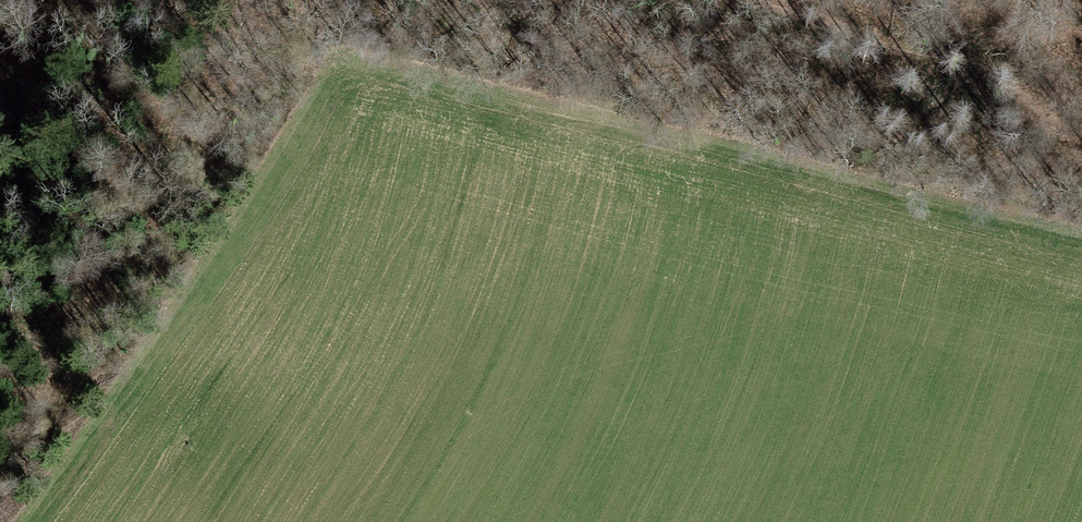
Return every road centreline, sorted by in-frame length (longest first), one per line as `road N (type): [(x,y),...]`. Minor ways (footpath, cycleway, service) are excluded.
road 1 (track): [(383,61),(731,144),(1081,241)]
road 2 (track): [(0,335),(106,402),(330,53),(383,61)]
road 3 (track): [(1081,132),(1056,121),(1006,72),(979,61),(912,50),(771,0)]

